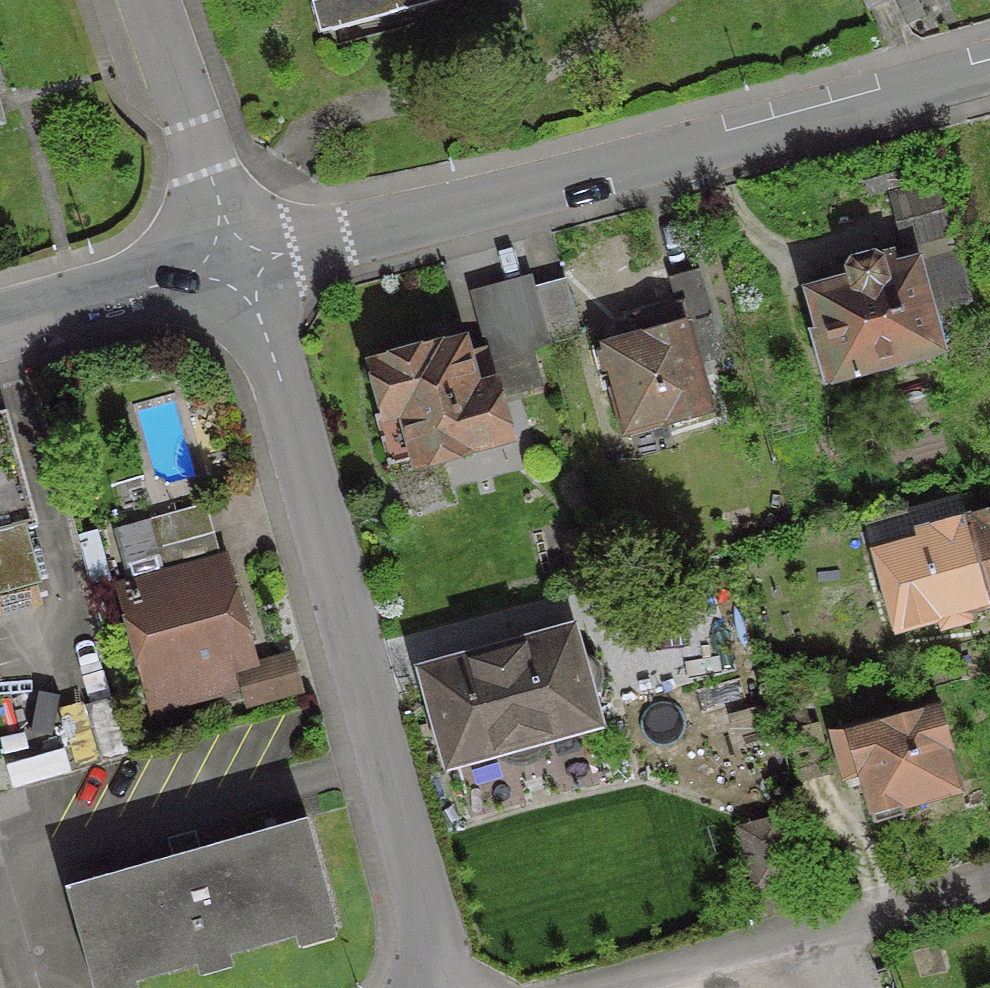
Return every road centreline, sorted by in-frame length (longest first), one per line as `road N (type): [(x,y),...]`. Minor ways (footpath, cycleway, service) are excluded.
road 1 (residential): [(222,267),(989,74)]
road 2 (residential): [(222,267),(283,451),(429,987)]
road 3 (residential): [(651,987),(989,900)]
road 4 (residential): [(133,0),(222,267)]
road 5 (residential): [(0,328),(222,267)]

